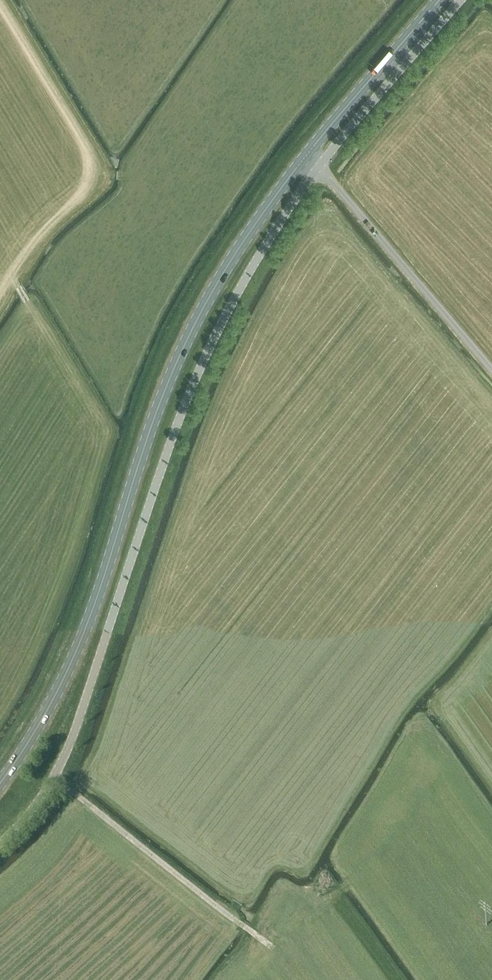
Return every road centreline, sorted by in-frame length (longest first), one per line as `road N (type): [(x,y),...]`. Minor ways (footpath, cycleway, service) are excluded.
road 1 (unclassified): [(0,844),(61,765),(173,435),(240,288),(317,169),(460,0)]
road 2 (primary): [(0,783),(73,657),(152,423),(203,307),(303,158),(438,0)]
road 3 (track): [(53,778),(269,945)]

